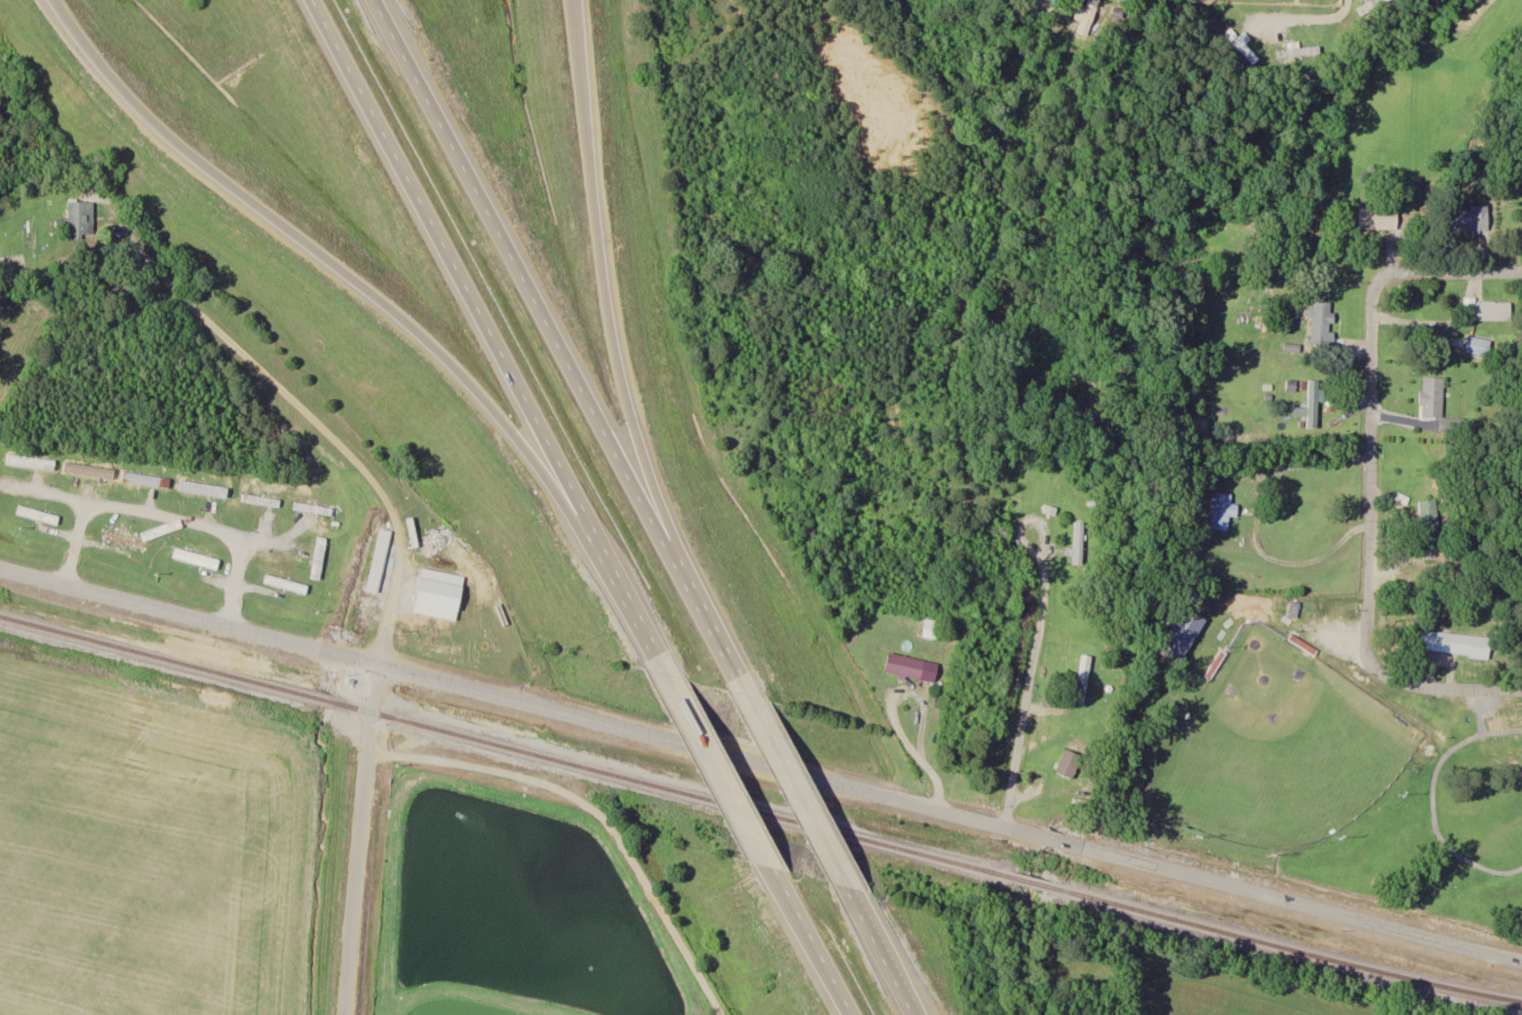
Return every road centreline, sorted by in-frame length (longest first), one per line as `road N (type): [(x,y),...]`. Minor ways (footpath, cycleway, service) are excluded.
road 1 (residential): [(381,666),(1521,959)]
road 2 (motorway): [(737,676),(373,0)]
road 3 (motorway): [(308,0),(667,677)]
road 4 (residential): [(1521,271),(1399,271),(1378,278),(1371,292),(1366,647),(1371,665),(1390,679),(1521,685)]
road 5 (motorway): [(58,0),(91,50),(226,195),(531,424)]
road 6 (motorway): [(697,593),(628,401),(571,0)]
road 7 (residential): [(133,245),(247,363),(358,461),(387,499),(400,549),(381,666)]
road 8 (tertiary): [(0,568),(381,666)]
road 9 (motorway): [(667,677),(842,1014)]
road 10 (motorway): [(915,1011),(737,676)]
road 11 (tertiary): [(344,1014),(370,711),(381,666)]
road 12 (residential): [(1004,827),(1042,539)]

